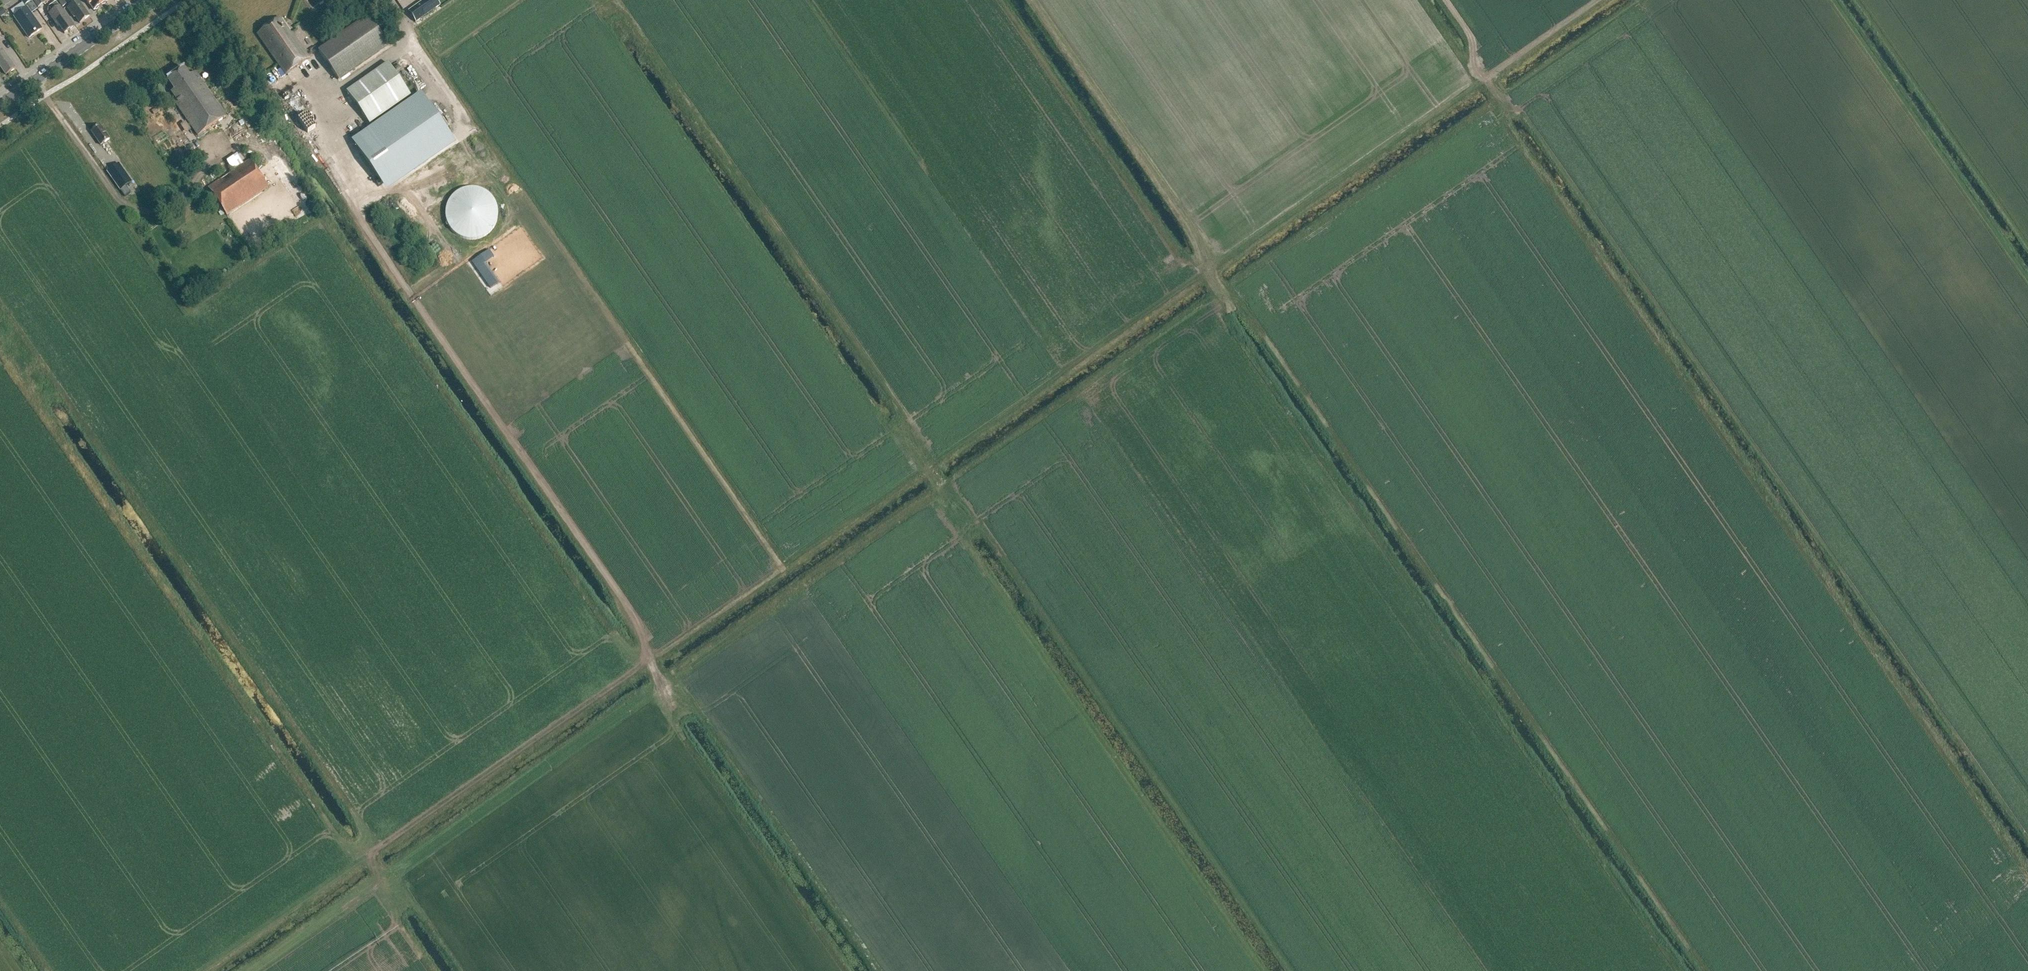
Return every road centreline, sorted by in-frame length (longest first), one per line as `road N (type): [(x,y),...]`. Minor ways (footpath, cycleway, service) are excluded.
road 1 (track): [(1601,0),(211,970)]
road 2 (tertiary): [(0,102),(147,0)]

